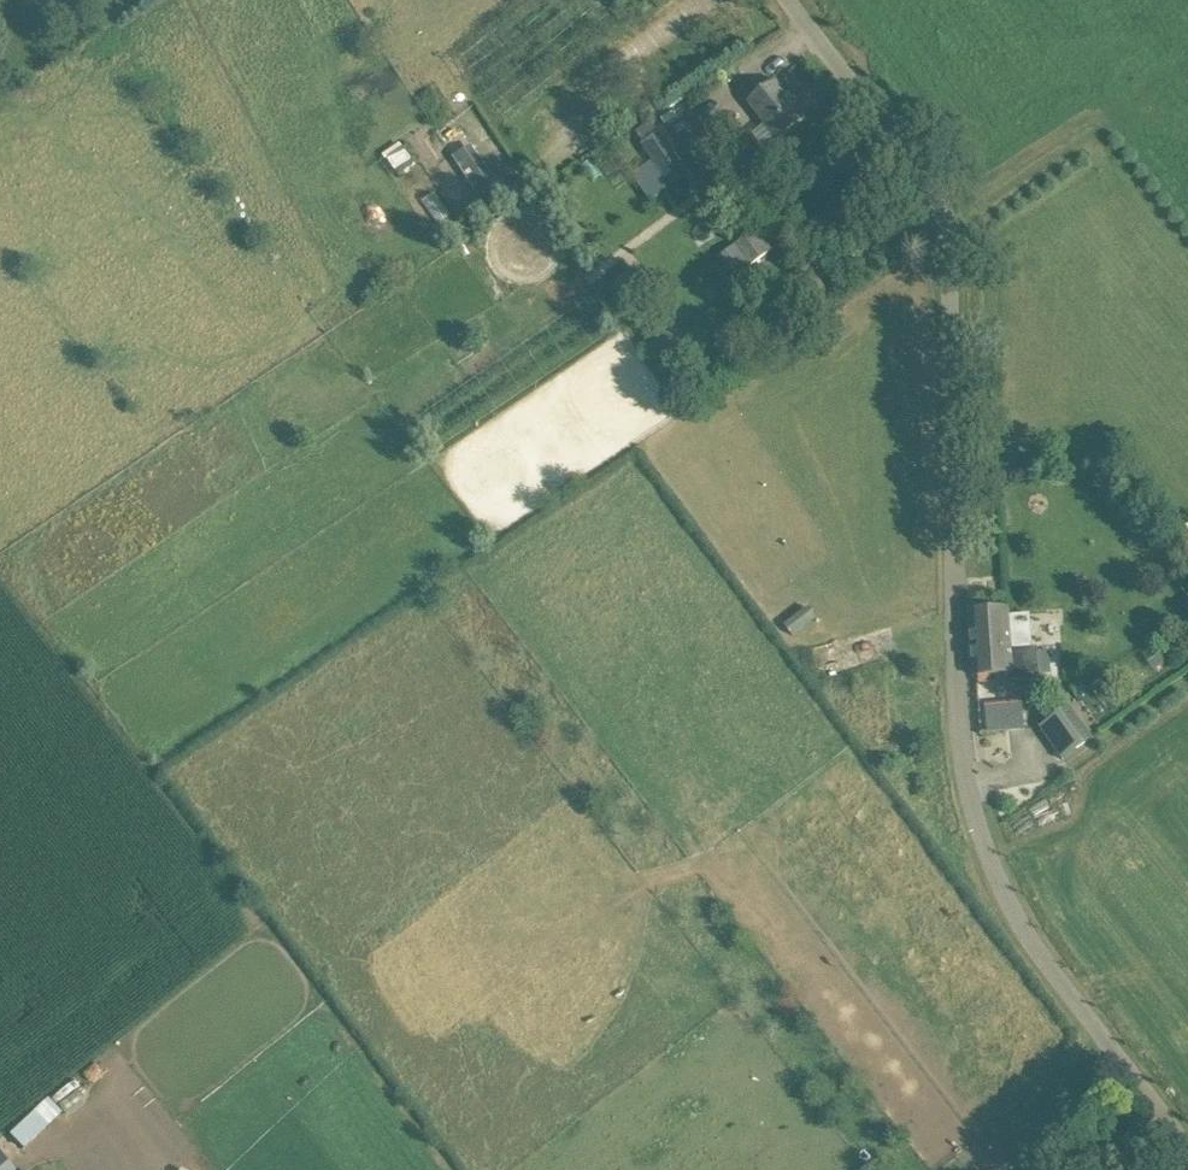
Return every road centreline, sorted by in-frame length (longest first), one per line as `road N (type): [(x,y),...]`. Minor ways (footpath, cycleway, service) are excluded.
road 1 (unclassified): [(1187,1140),(1023,916),(999,865),(964,706),(940,200),(902,135),(796,0)]

